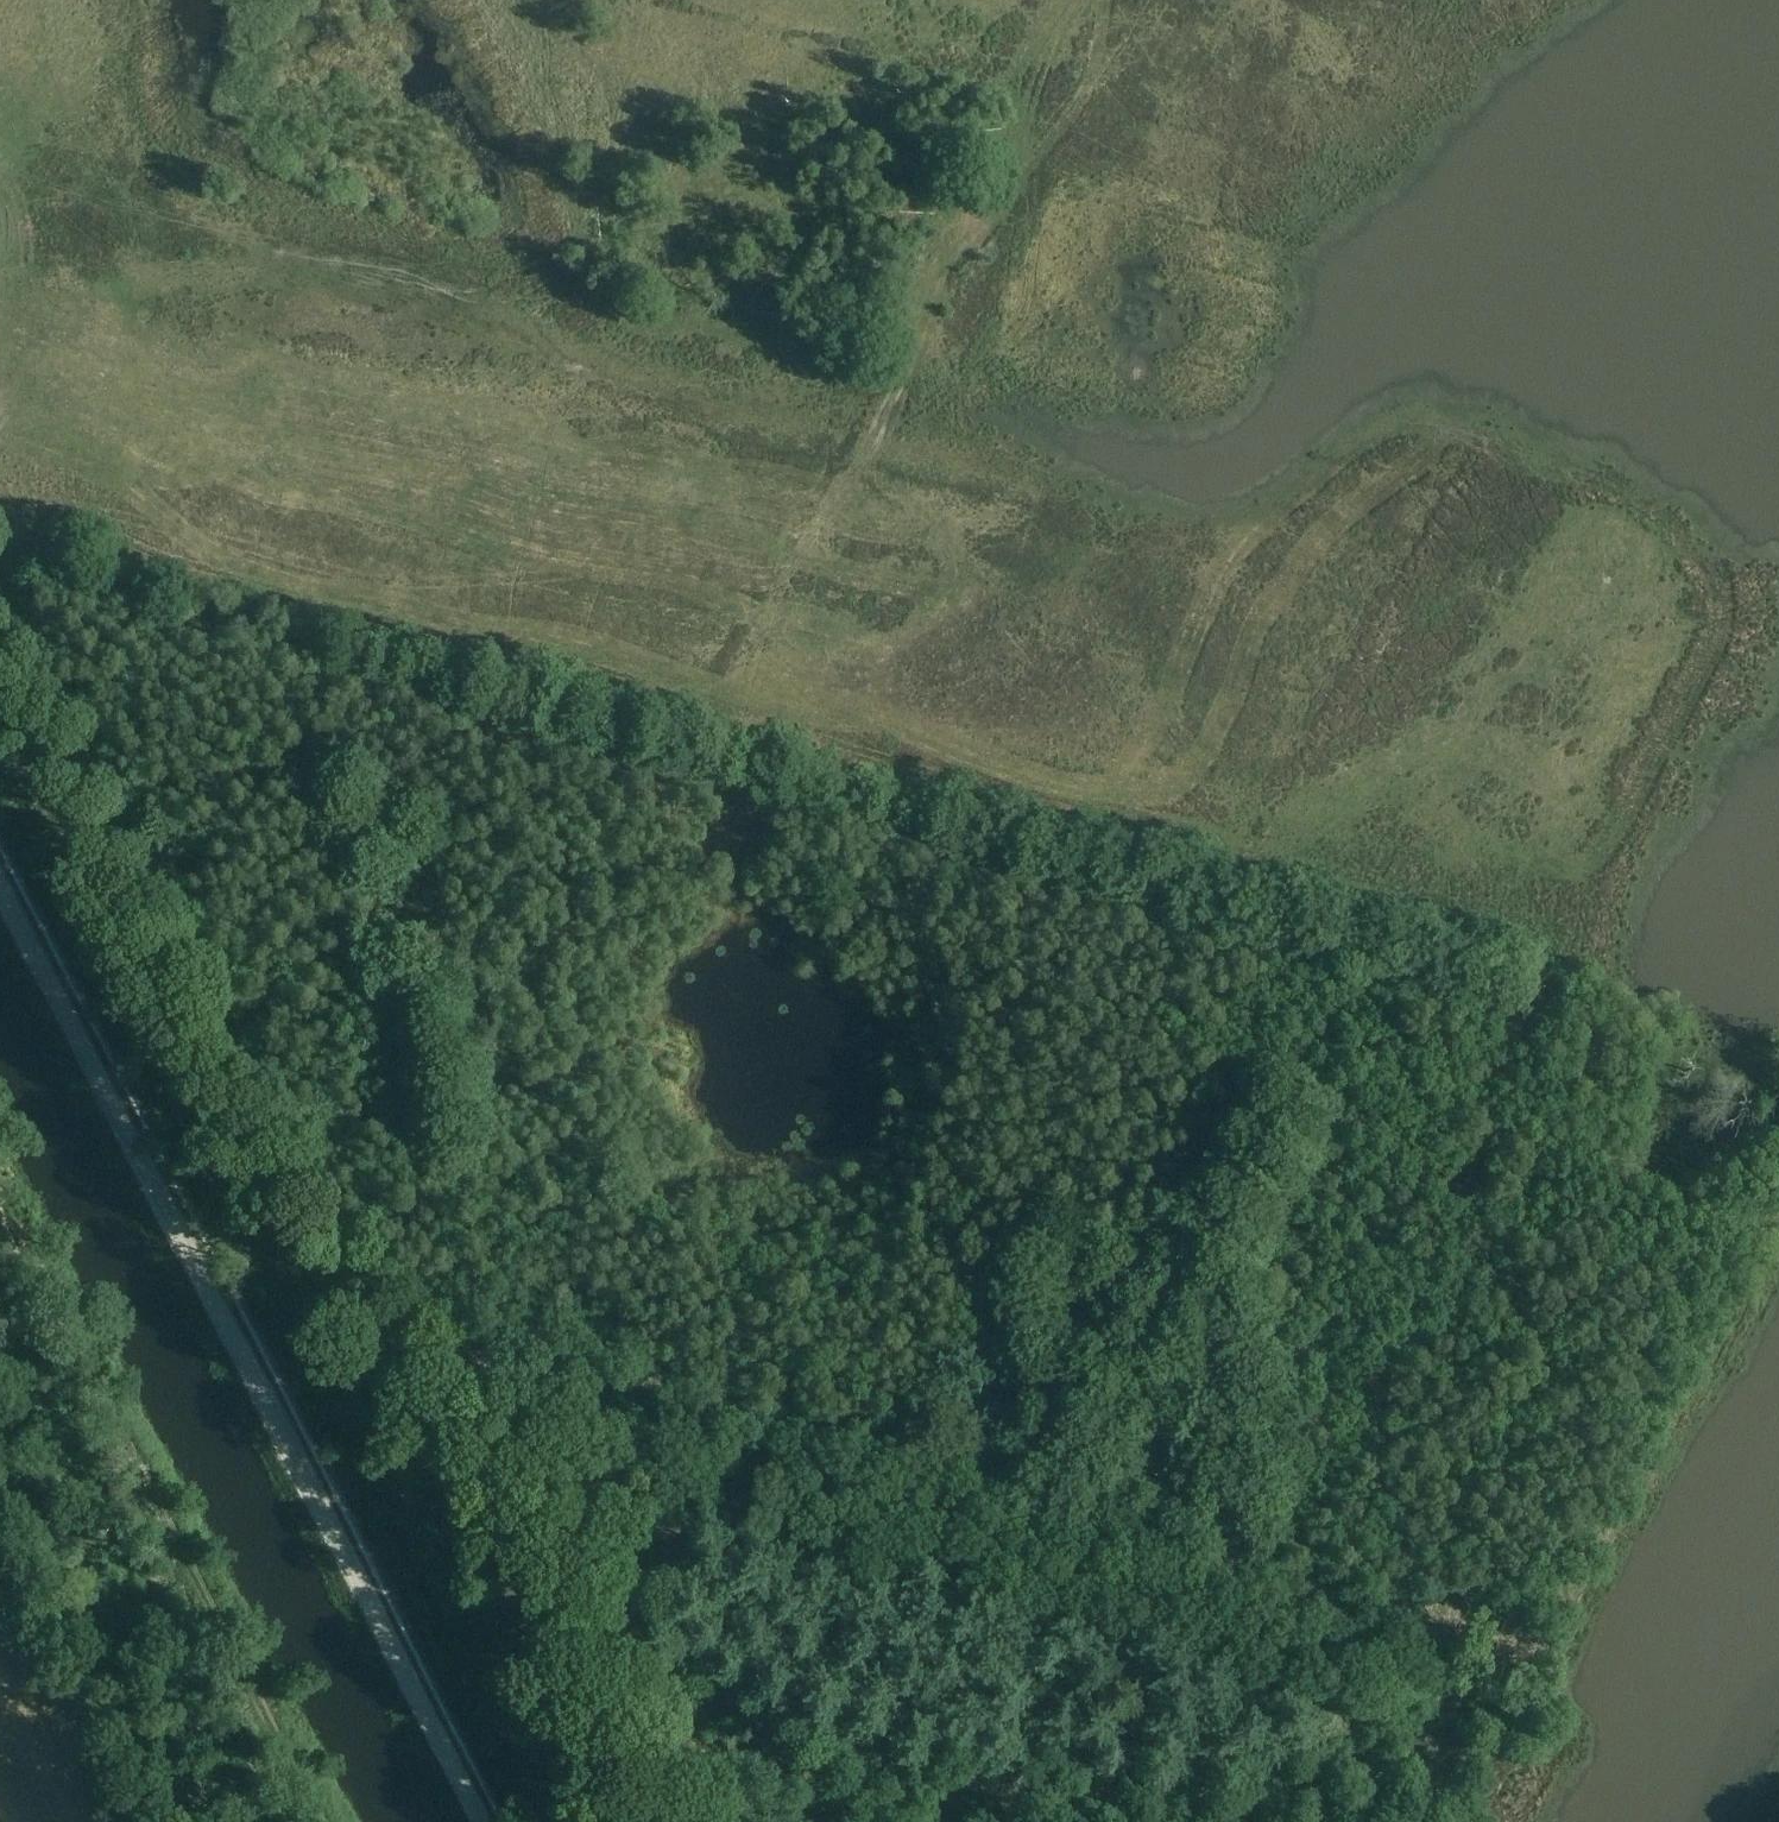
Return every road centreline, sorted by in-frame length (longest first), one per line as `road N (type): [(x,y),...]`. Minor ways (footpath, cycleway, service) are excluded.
road 1 (track): [(488,1821),(0,881)]

